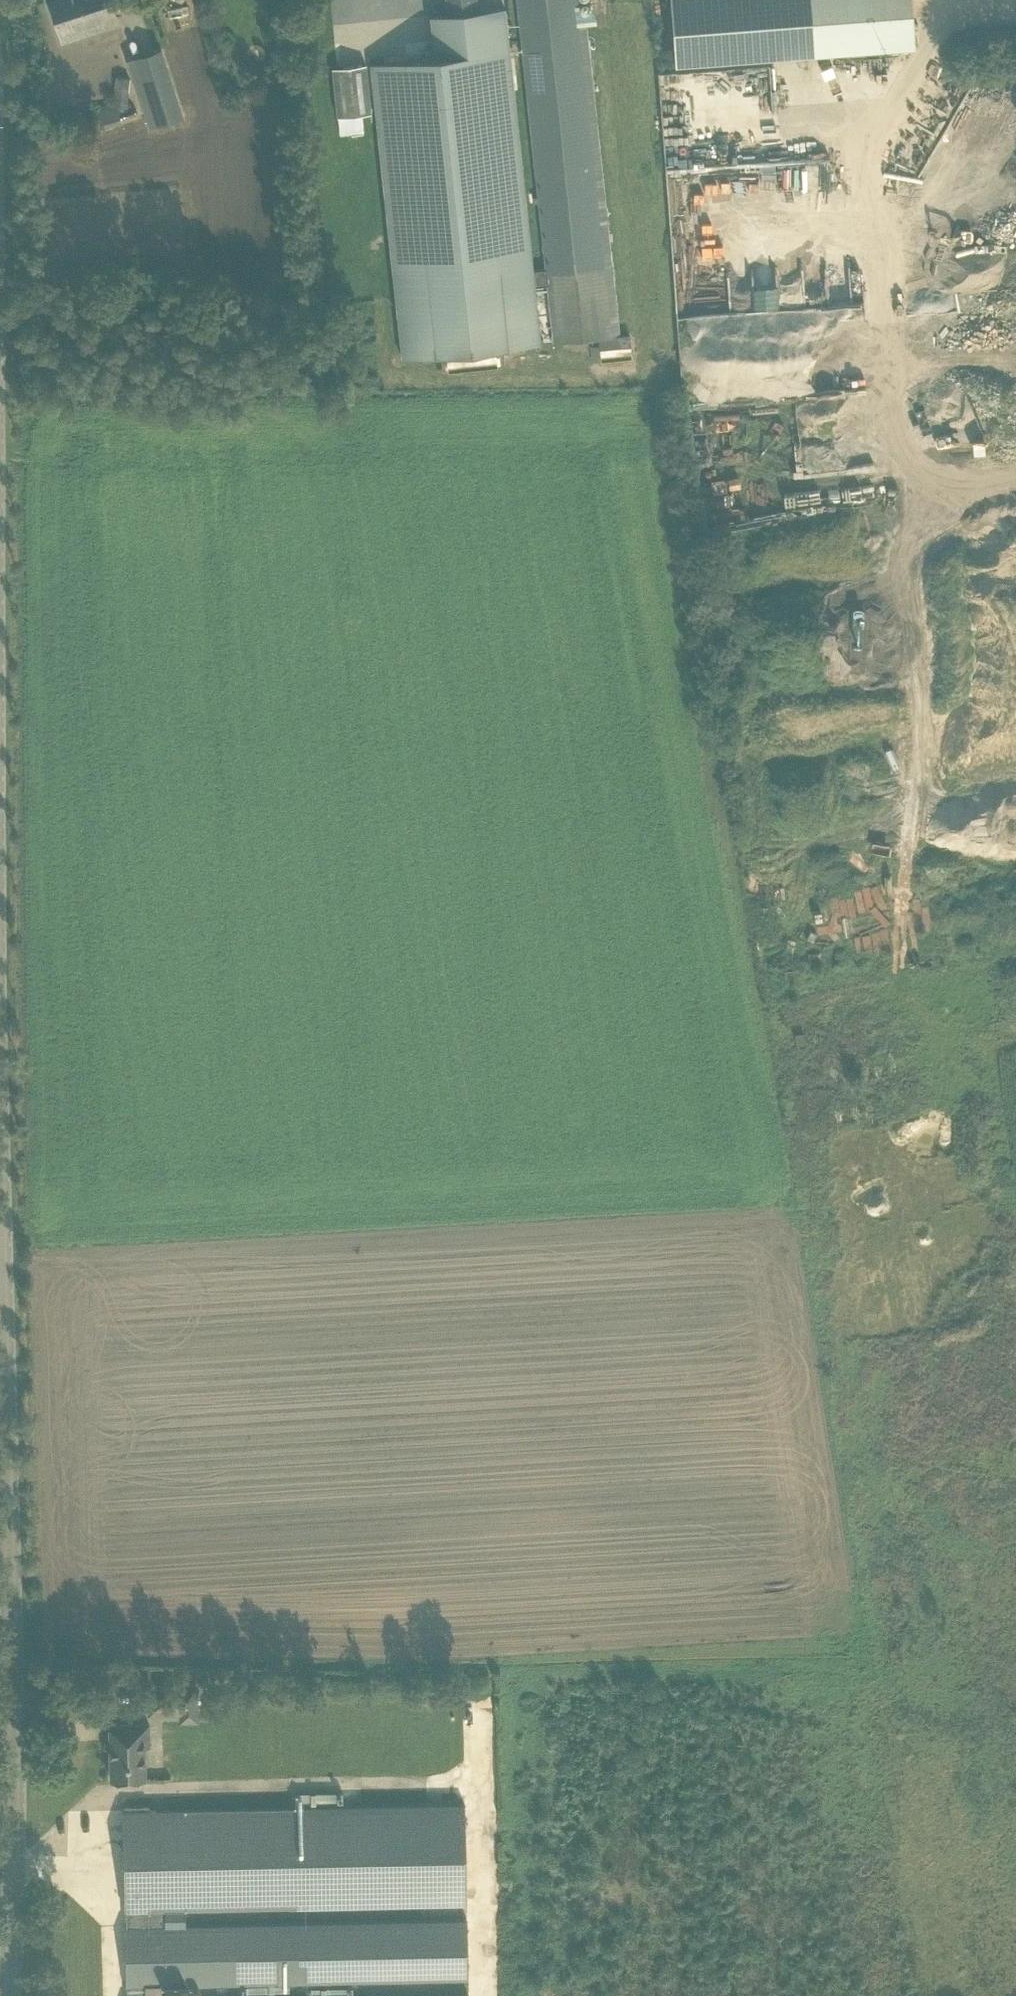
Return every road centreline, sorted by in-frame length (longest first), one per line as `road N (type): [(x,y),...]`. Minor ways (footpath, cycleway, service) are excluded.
road 1 (tertiary): [(0,1312),(6,1995)]

